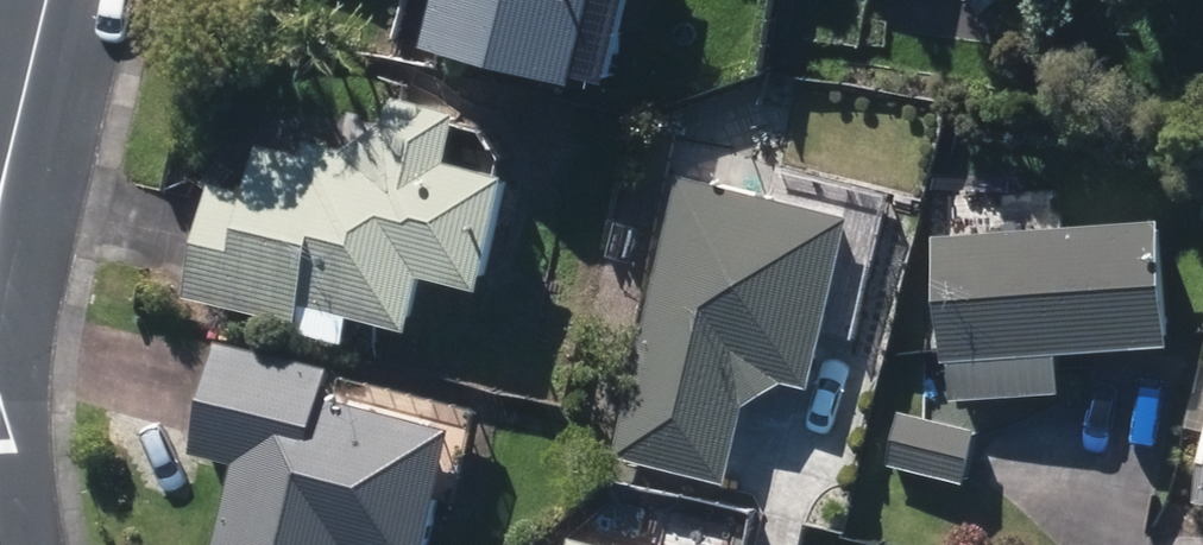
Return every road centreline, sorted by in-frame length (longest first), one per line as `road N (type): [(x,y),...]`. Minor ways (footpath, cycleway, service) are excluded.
road 1 (residential): [(0,202),(48,0)]
road 2 (residential): [(0,347),(16,544)]

